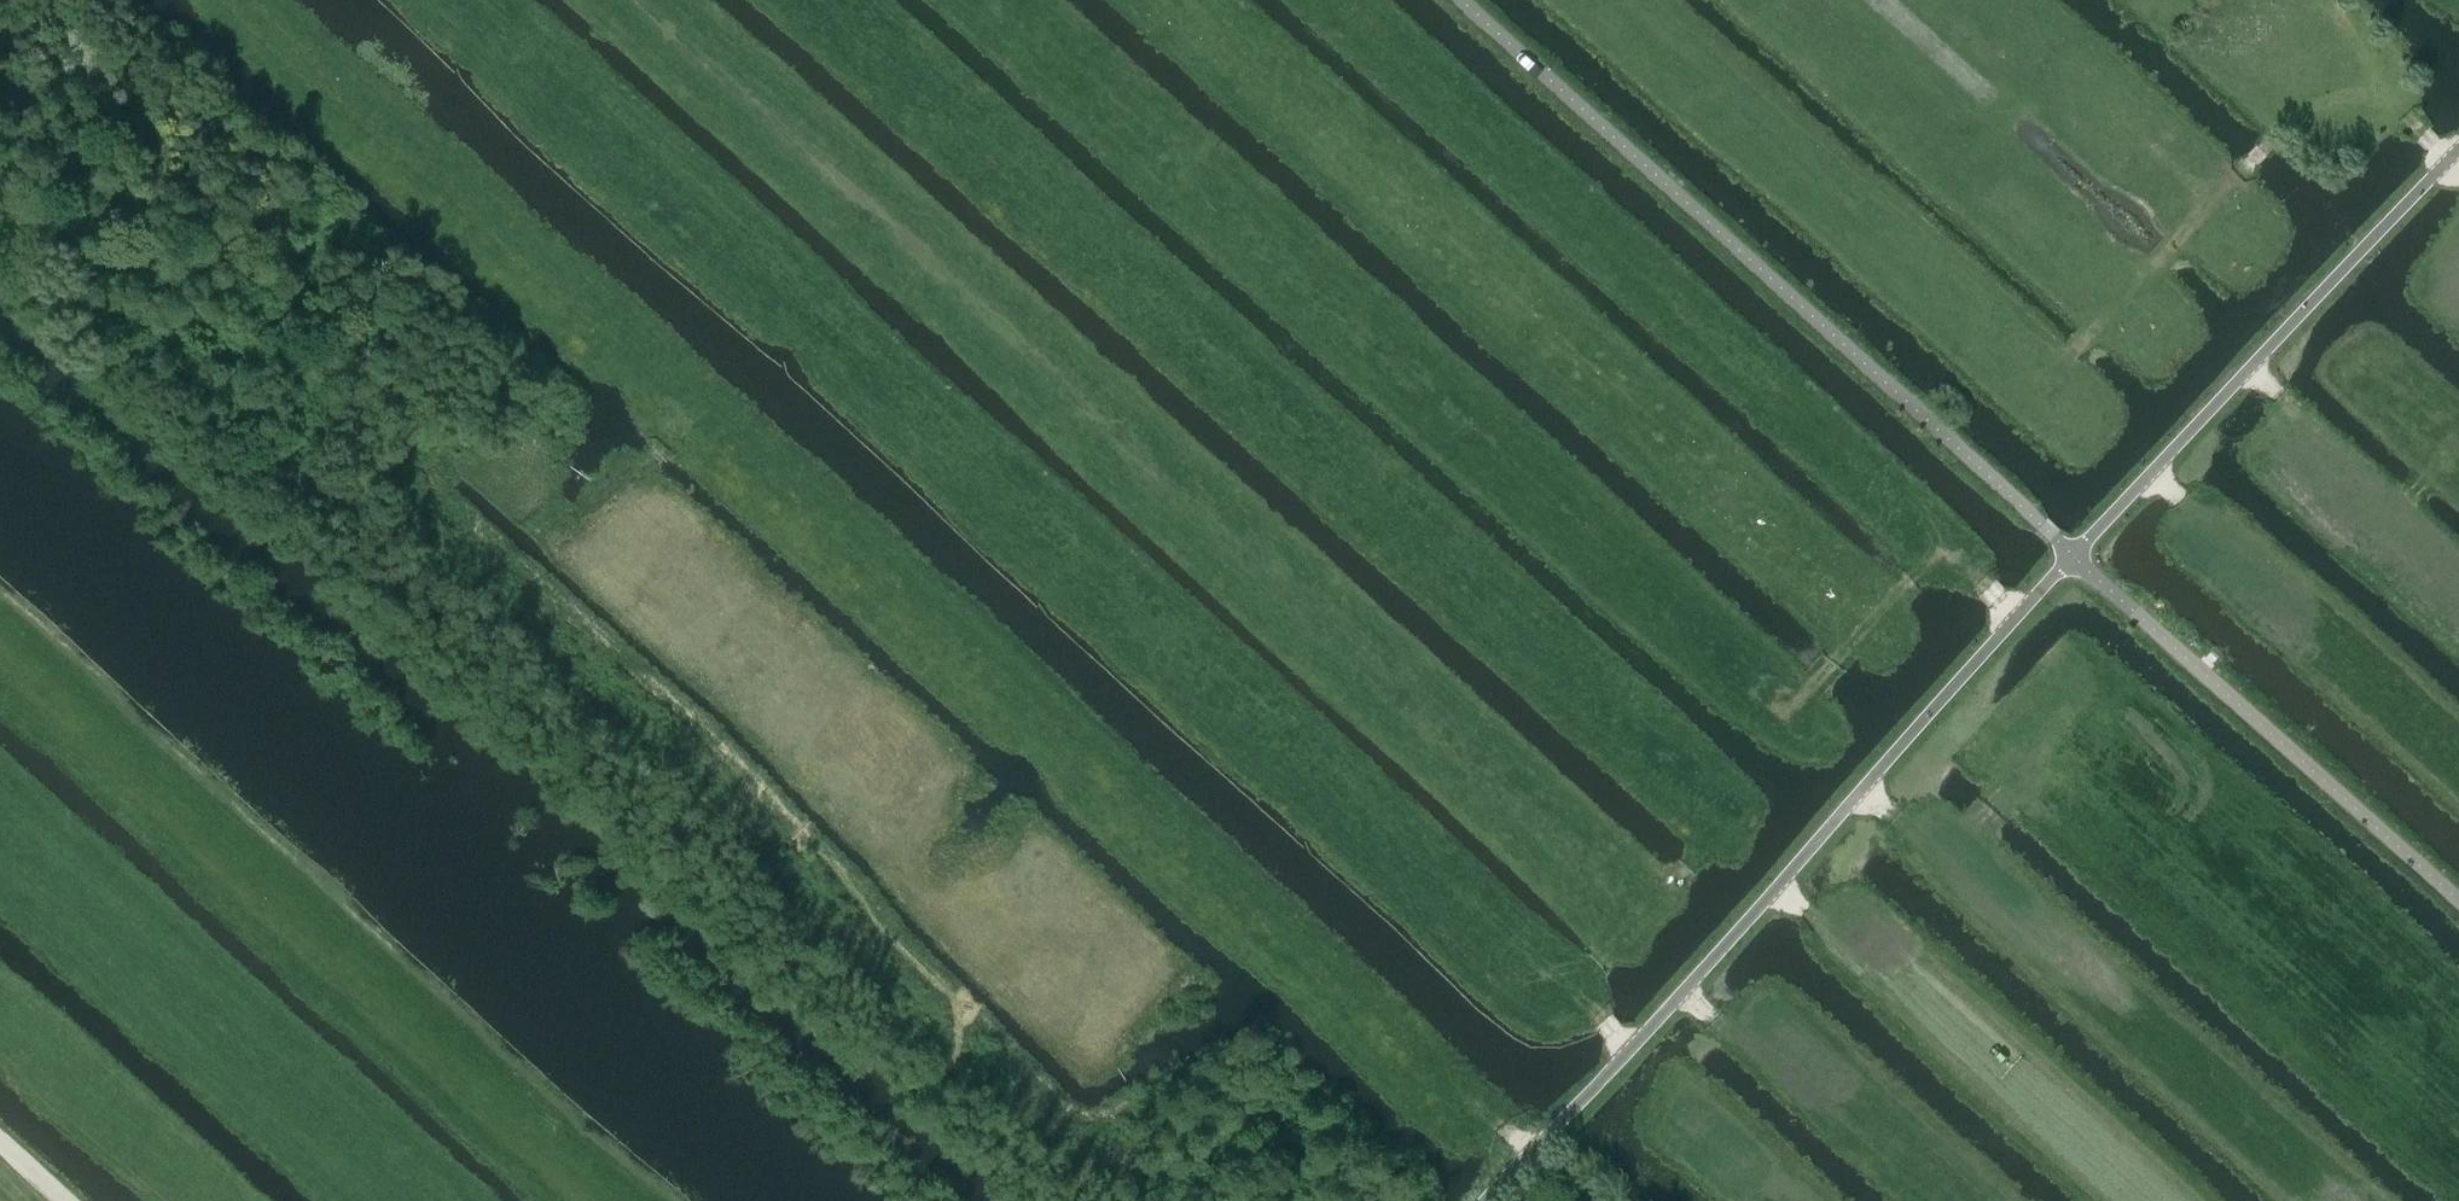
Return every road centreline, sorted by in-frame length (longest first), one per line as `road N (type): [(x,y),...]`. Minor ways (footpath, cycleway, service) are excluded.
road 1 (unclassified): [(1487,1200),(2069,557),(2458,148)]
road 2 (track): [(2458,170),(2385,92),(2333,98),(2298,113),(2070,352)]
road 3 (track): [(2017,615),(1977,569),(1952,554),(1909,578),(1799,700),(1757,703),(1701,653)]

